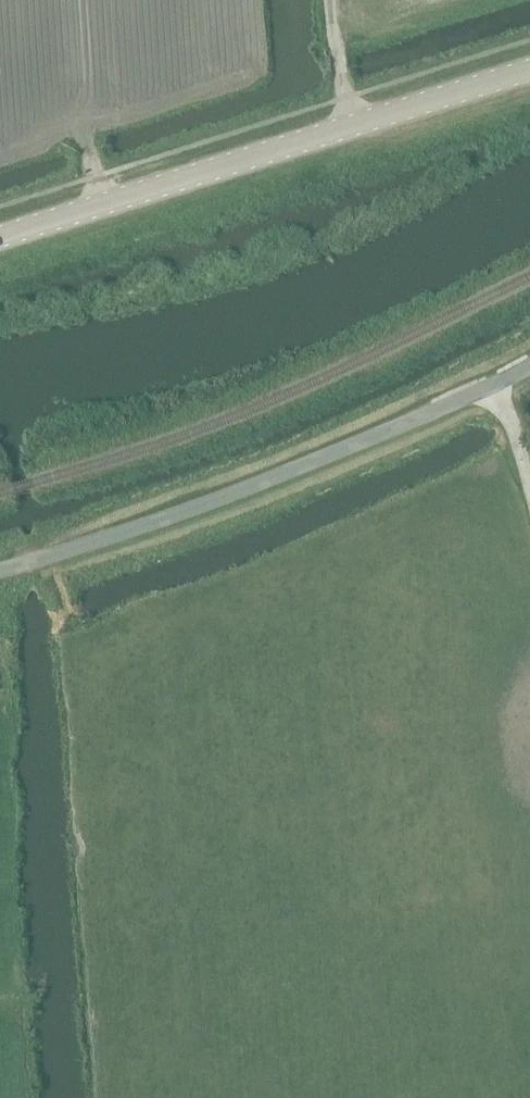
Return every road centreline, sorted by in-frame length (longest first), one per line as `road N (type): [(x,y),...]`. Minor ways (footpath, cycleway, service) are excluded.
road 1 (unclassified): [(0,571),(253,486),(529,366)]
road 2 (tertiary): [(0,234),(529,66)]
road 3 (track): [(348,123),(328,0)]

